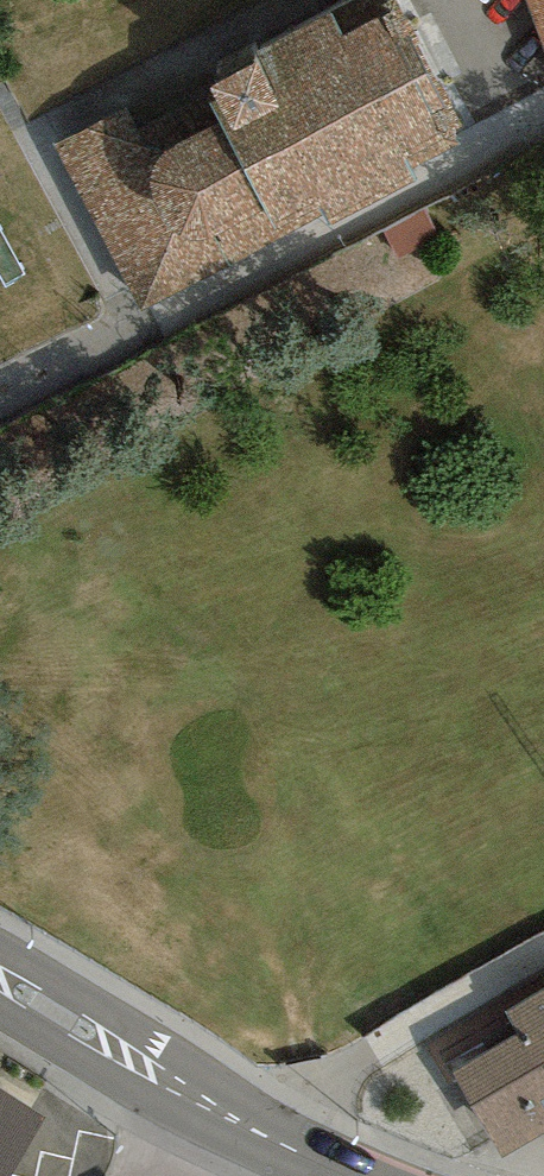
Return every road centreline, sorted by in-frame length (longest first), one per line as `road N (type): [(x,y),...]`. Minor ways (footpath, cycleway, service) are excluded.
road 1 (residential): [(0,402),(502,160)]
road 2 (secondary): [(0,978),(254,1130)]
road 3 (residential): [(418,0),(502,160)]

